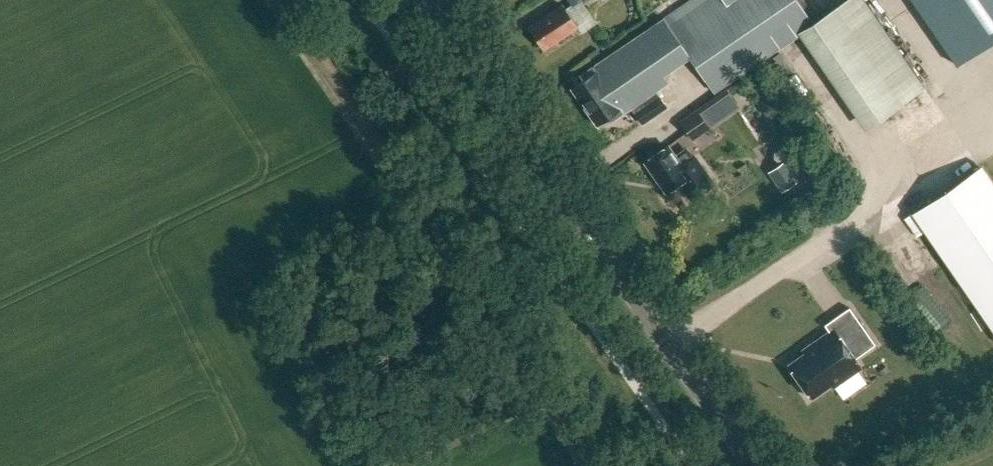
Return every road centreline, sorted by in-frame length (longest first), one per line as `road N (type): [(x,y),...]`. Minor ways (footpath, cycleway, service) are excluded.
road 1 (tertiary): [(757,465),(431,0)]
road 2 (track): [(267,0),(586,465)]

